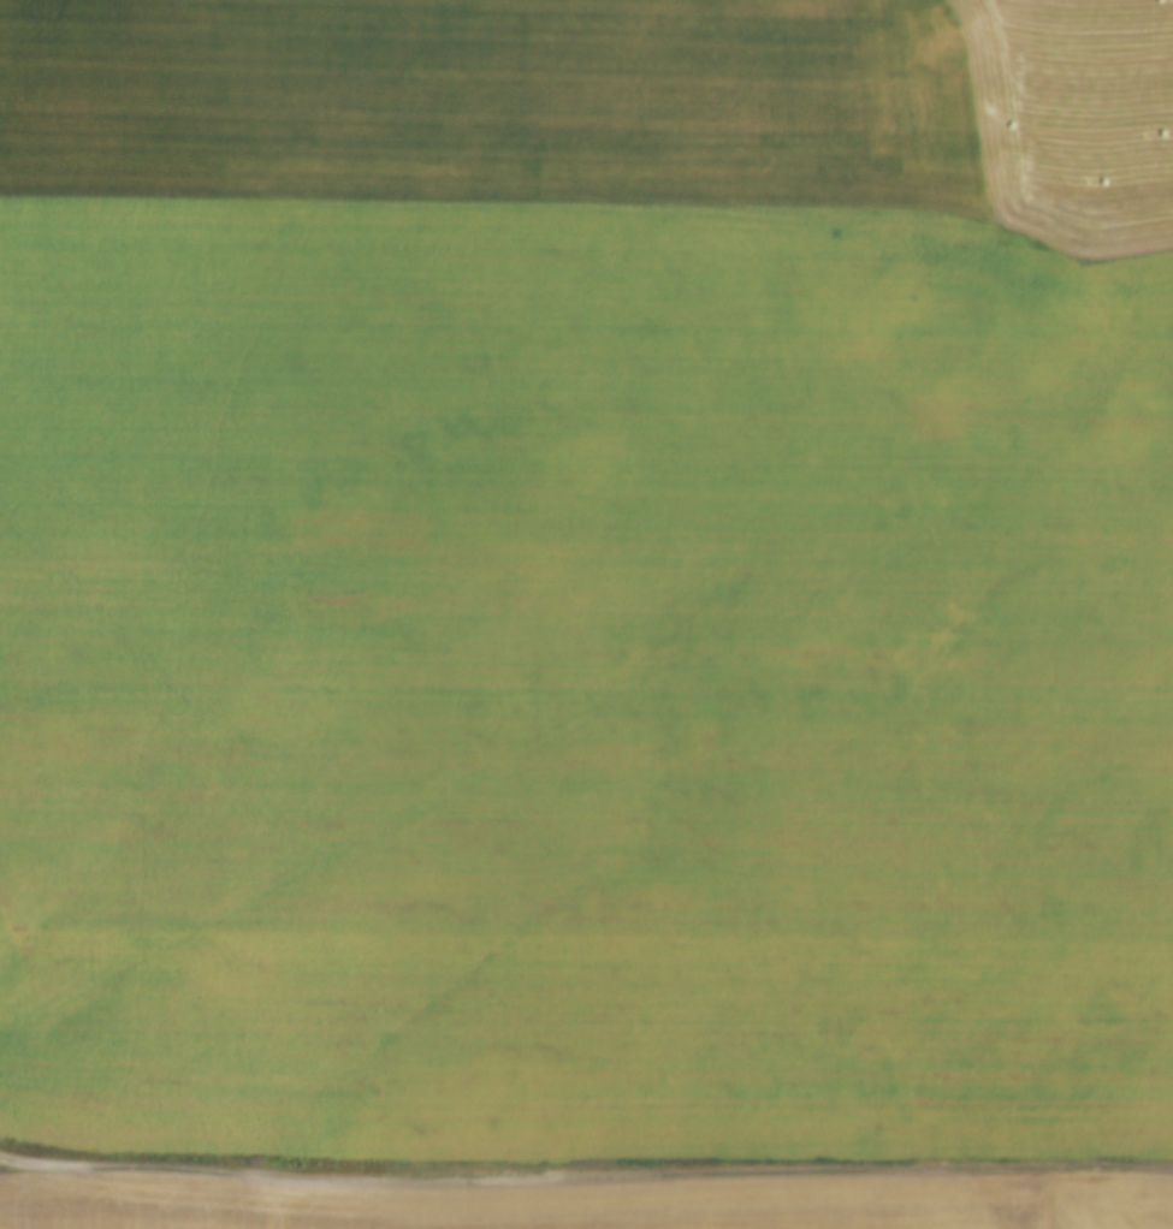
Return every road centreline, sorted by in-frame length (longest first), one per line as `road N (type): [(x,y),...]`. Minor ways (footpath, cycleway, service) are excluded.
road 1 (track): [(0,1161),(313,1180),(718,1168),(1062,1166),(1095,1176),(1172,1170)]

